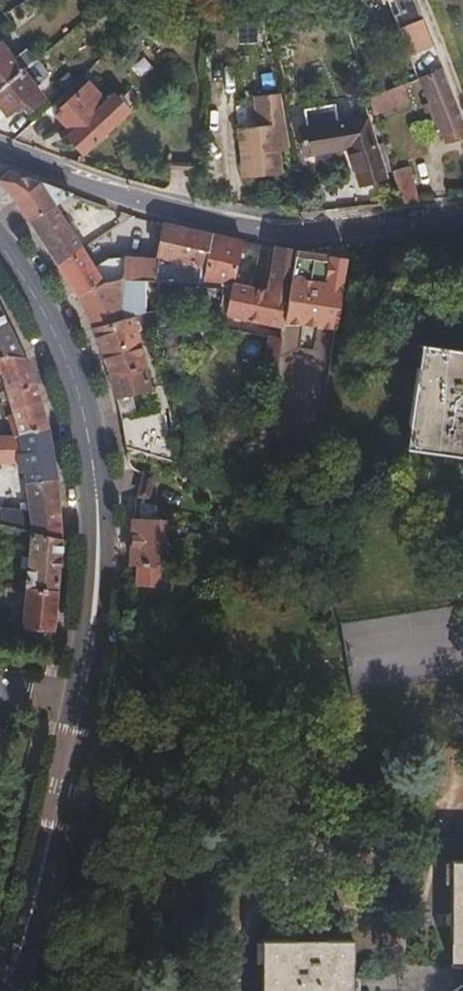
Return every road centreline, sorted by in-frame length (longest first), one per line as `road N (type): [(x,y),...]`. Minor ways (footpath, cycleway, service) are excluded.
road 1 (primary): [(0,248),(47,323),(80,407),(97,527),(81,731),(7,990)]
road 2 (residential): [(0,155),(141,202),(283,228),(462,215)]

